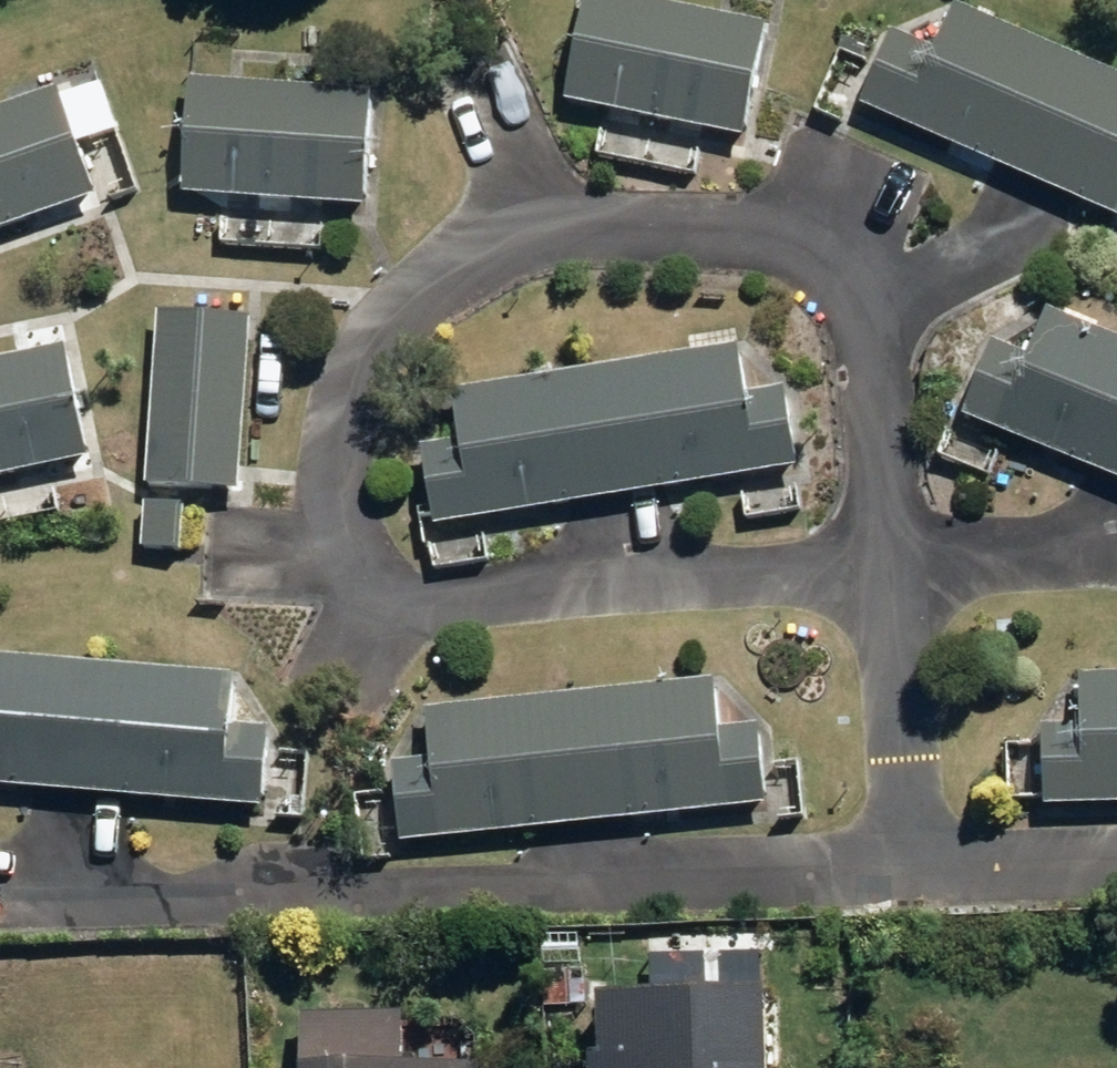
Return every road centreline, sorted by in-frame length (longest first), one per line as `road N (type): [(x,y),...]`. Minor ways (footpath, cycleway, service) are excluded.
road 1 (residential): [(331,604),(330,491),(346,400),(390,318),(459,261),(527,236),(603,227),(734,233),(808,265),(861,323),(883,418),(892,566)]
road 2 (residential): [(906,860),(332,889)]
road 3 (residential): [(331,604),(892,566)]
road 4 (residential): [(332,889),(11,900)]
road 5 (residential): [(892,566),(906,860)]
road 6 (residential): [(332,889),(331,604)]
road 7 (residential): [(1116,548),(892,566)]
road 8 (residential): [(1116,854),(906,860)]

